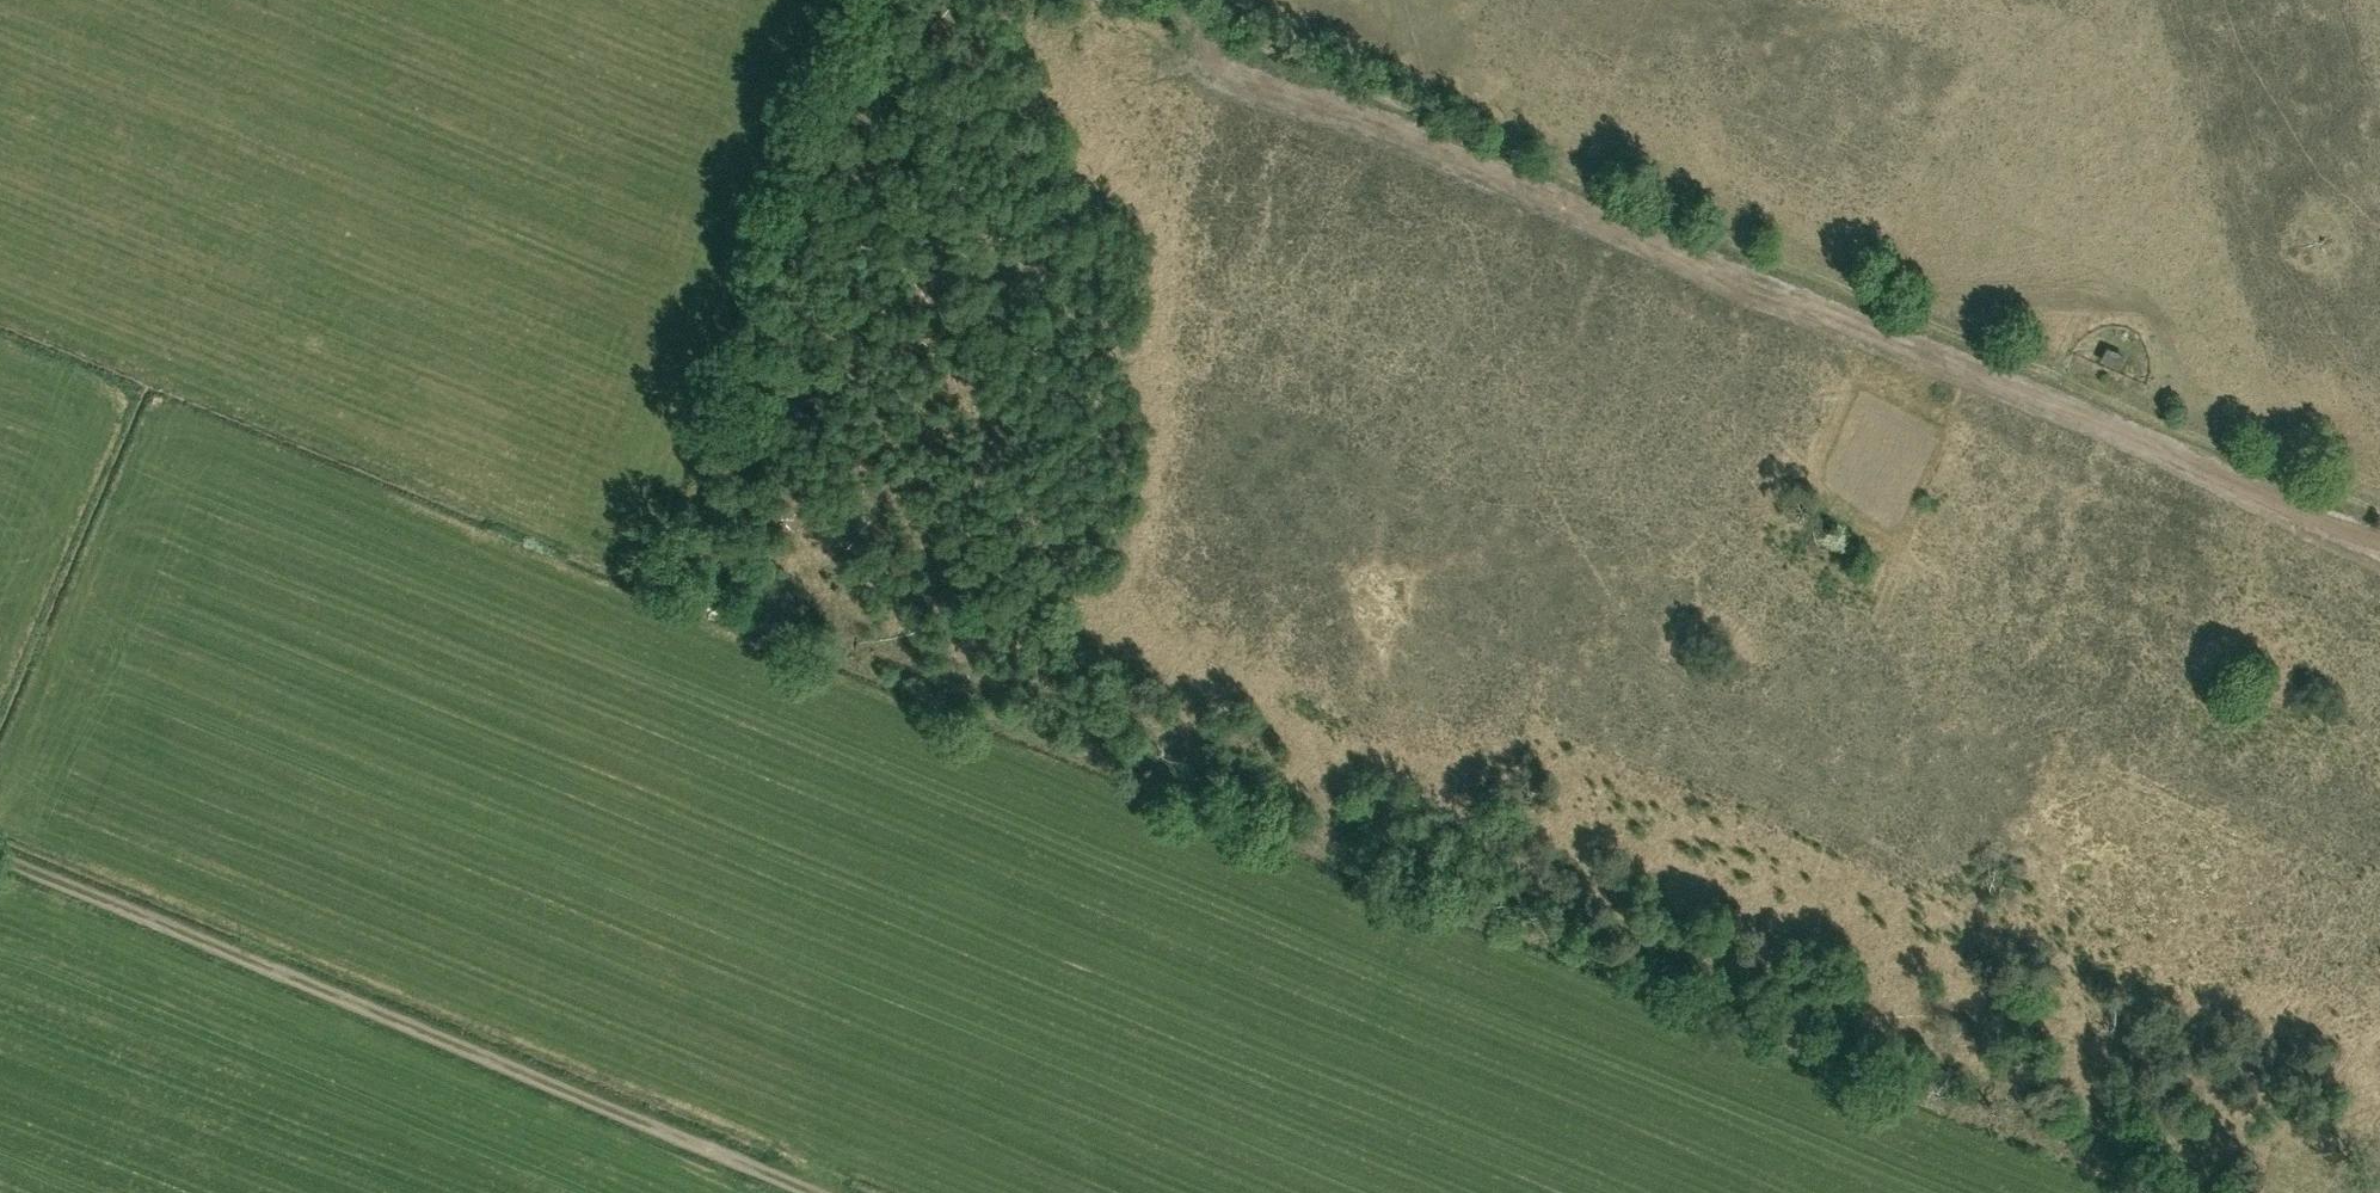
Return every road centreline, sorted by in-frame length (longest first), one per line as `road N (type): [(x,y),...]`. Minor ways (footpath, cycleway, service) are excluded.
road 1 (track): [(814,1192),(0,857)]

